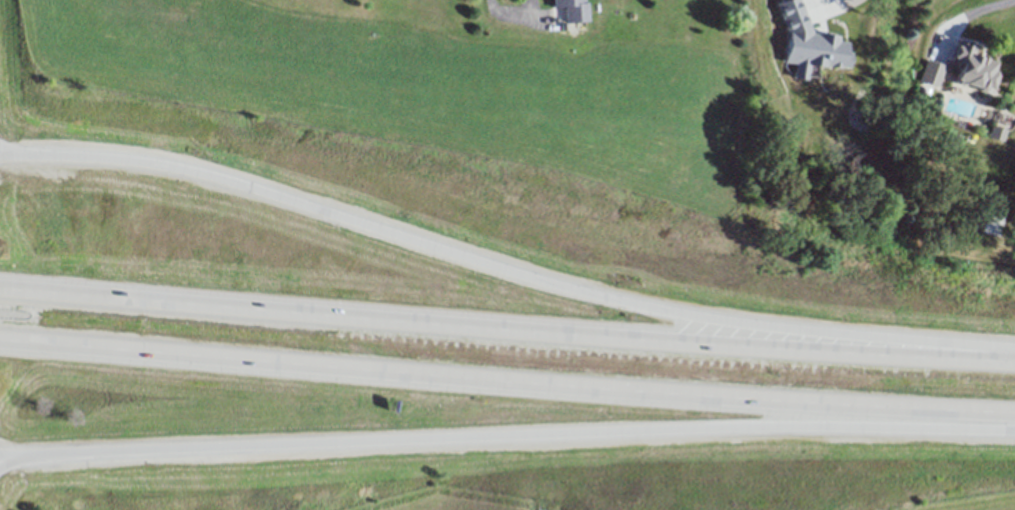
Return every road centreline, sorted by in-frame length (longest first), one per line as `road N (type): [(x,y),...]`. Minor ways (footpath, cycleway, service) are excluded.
road 1 (motorway): [(1014,349),(725,321),(498,267),(208,176),(88,158),(0,157)]
road 2 (motorway): [(0,339),(1014,414)]
road 3 (motorway): [(1014,363),(0,289)]
road 4 (motorway): [(0,457),(747,429),(1014,432)]

